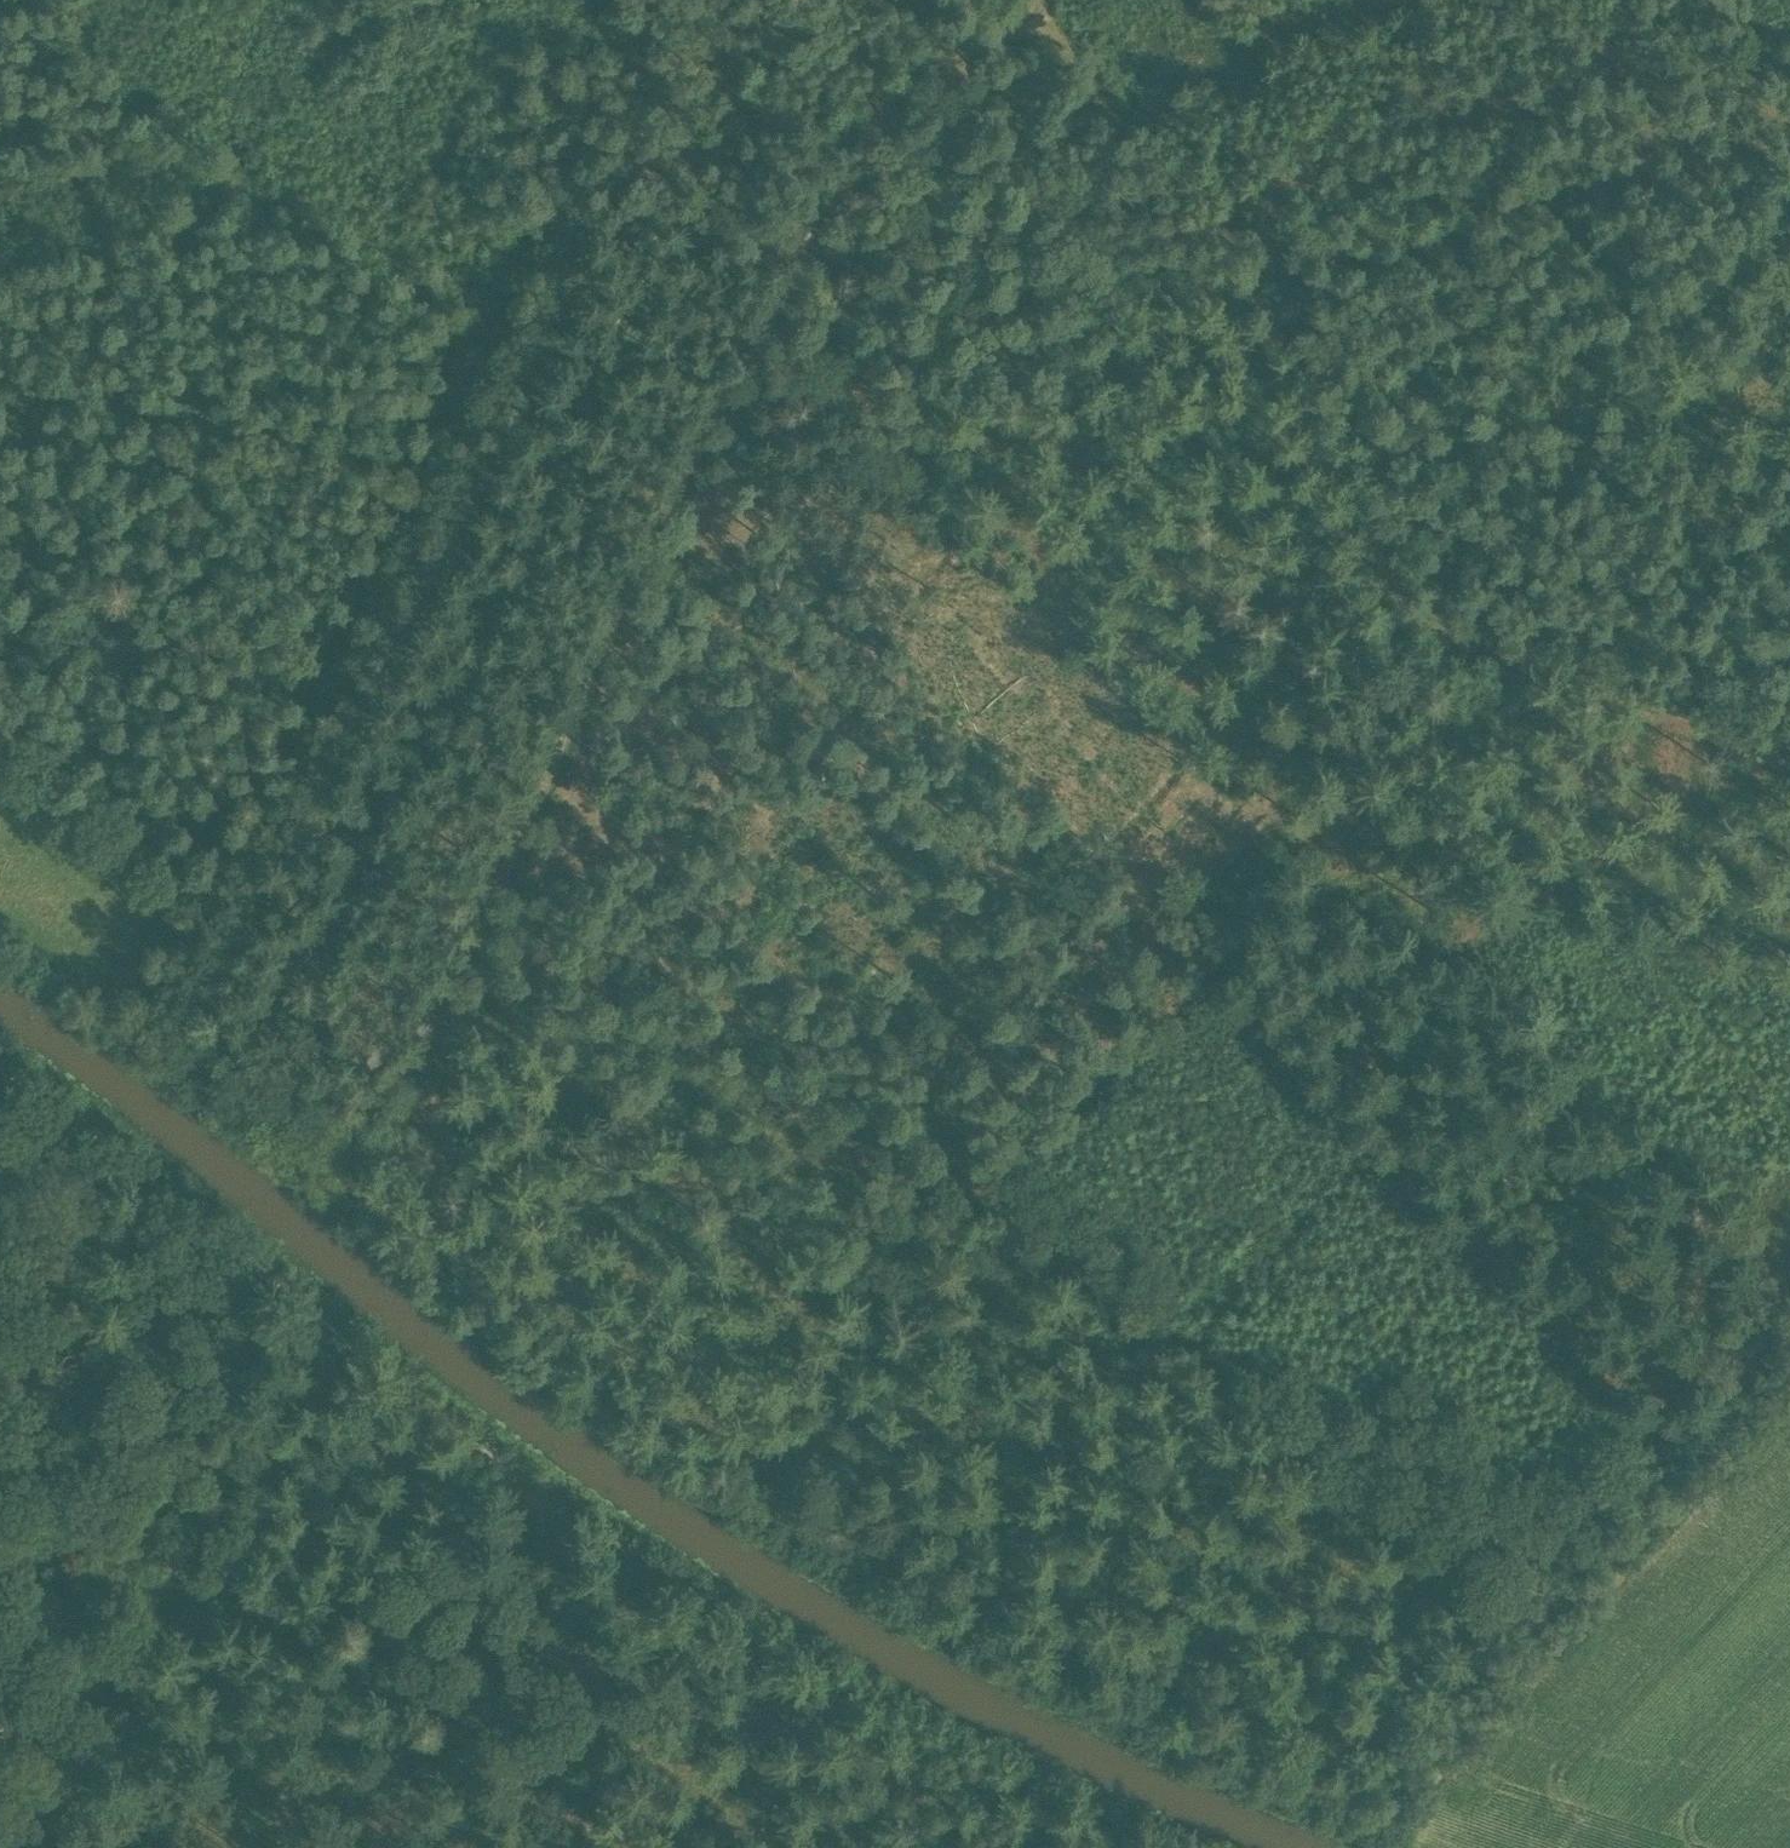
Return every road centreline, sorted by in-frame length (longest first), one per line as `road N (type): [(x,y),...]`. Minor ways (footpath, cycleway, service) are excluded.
road 1 (track): [(1038,0),(1000,49),(876,149),(826,212),(755,334),(624,596),(483,930),(418,1033),(331,1123)]
road 2 (track): [(1076,0),(1125,119),(1143,202),(1407,584),(1789,780)]
road 3 (track): [(454,344),(486,267),(437,243),(312,234),(230,214),(126,175),(24,117),(0,91)]

